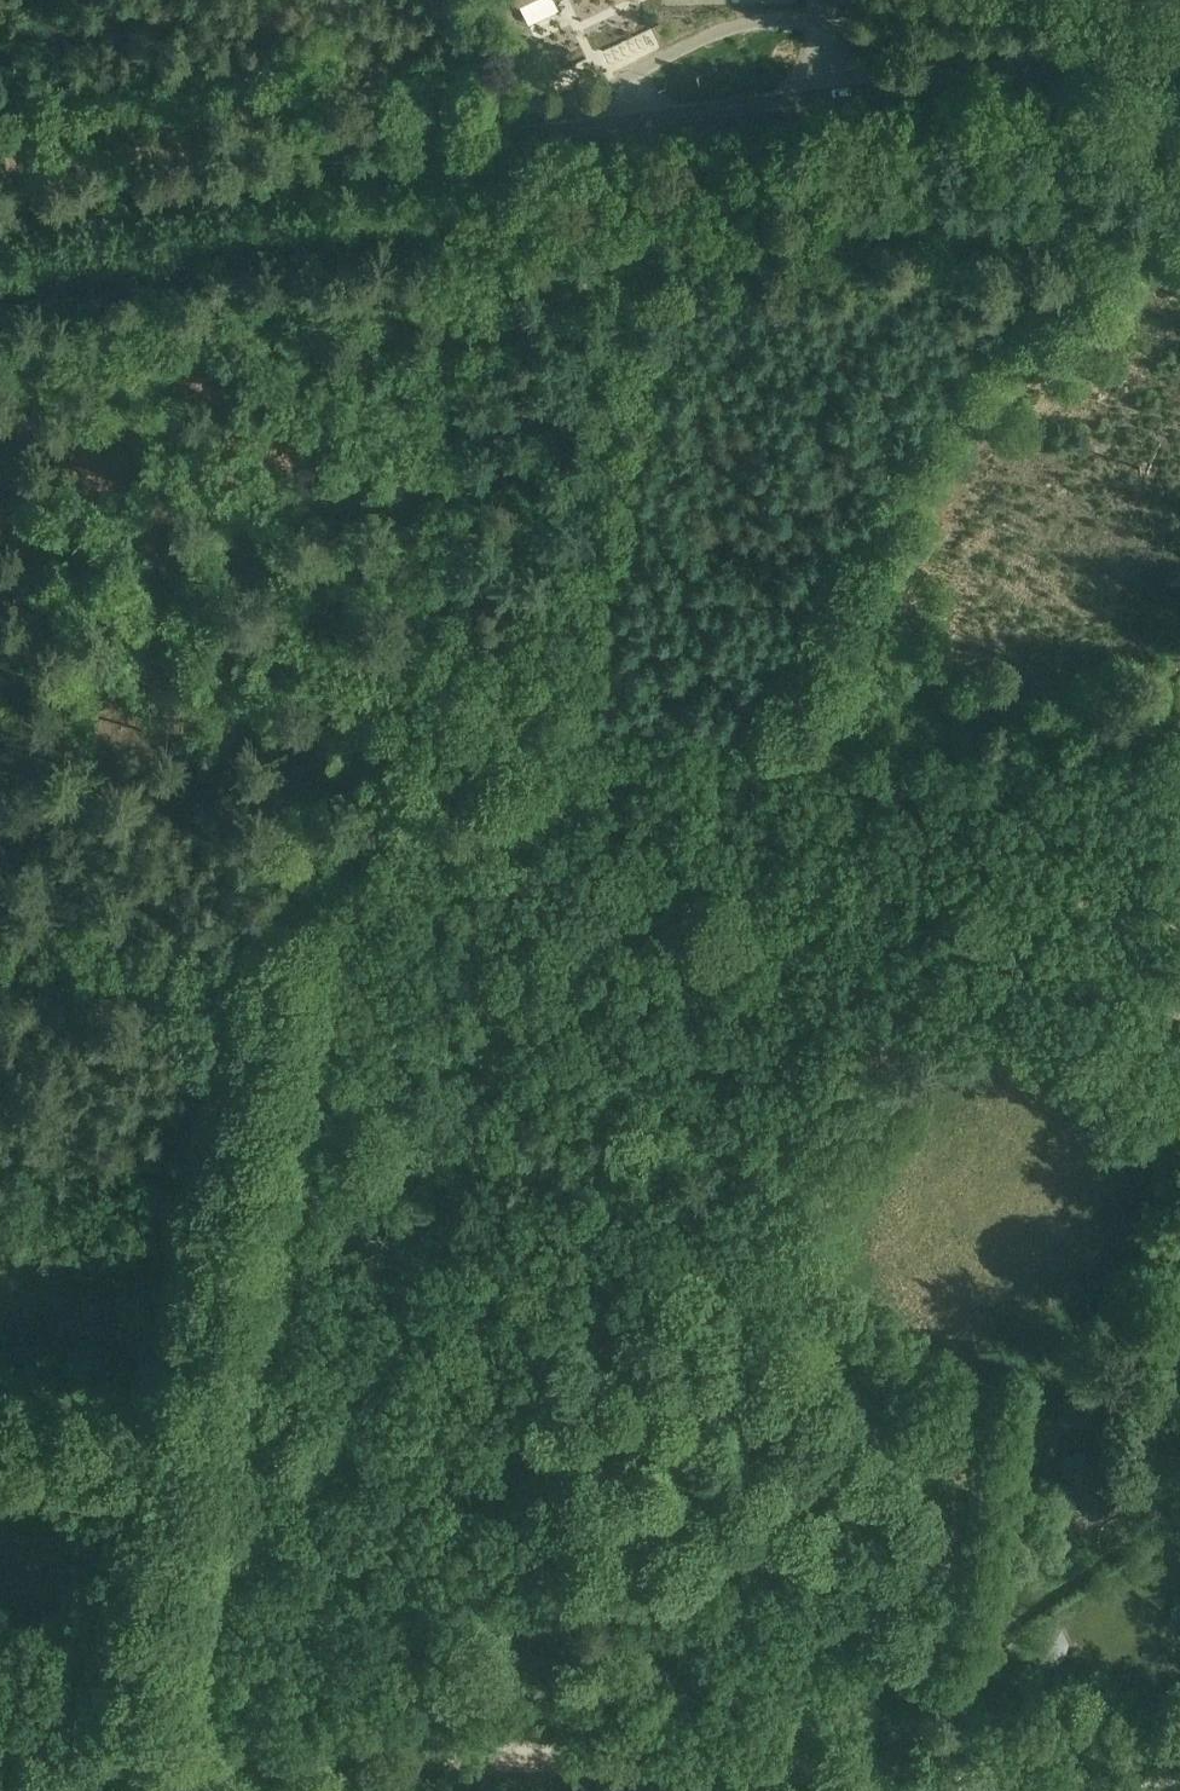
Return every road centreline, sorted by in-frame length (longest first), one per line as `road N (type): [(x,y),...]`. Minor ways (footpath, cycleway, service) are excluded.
road 1 (primary): [(0,214),(1179,55)]
road 2 (track): [(1104,1790),(0,1740)]

